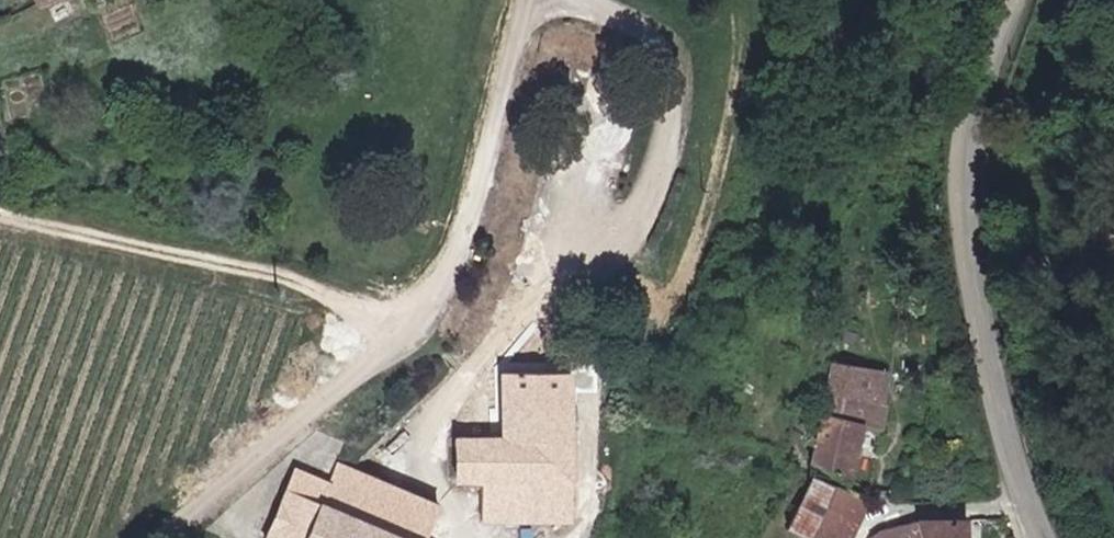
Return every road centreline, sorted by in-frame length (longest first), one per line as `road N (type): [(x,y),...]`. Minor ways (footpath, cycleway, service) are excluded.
road 1 (unclassified): [(531,0),(436,307),(197,537)]
road 2 (tertiary): [(1027,0),(982,150),(976,252),(989,371),(1047,537)]

